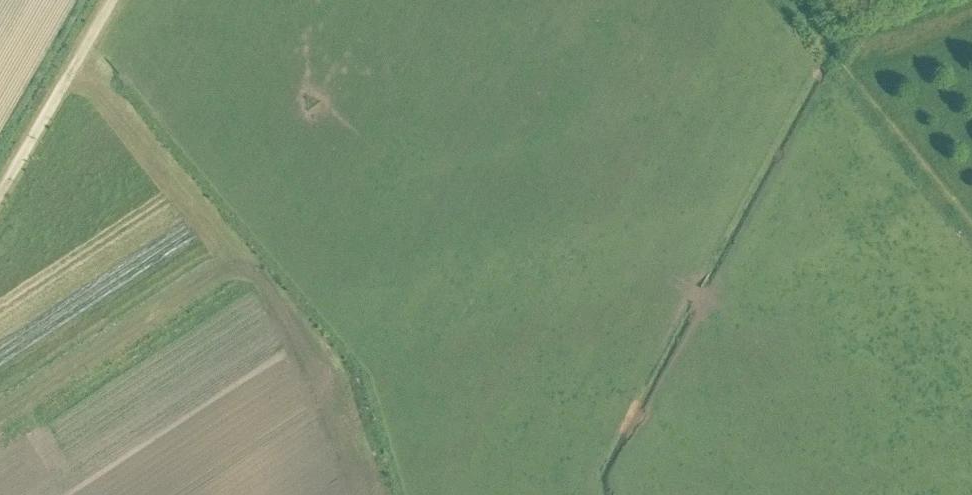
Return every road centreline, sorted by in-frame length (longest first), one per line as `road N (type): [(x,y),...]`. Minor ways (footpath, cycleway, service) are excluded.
road 1 (track): [(0,196),(113,0)]

